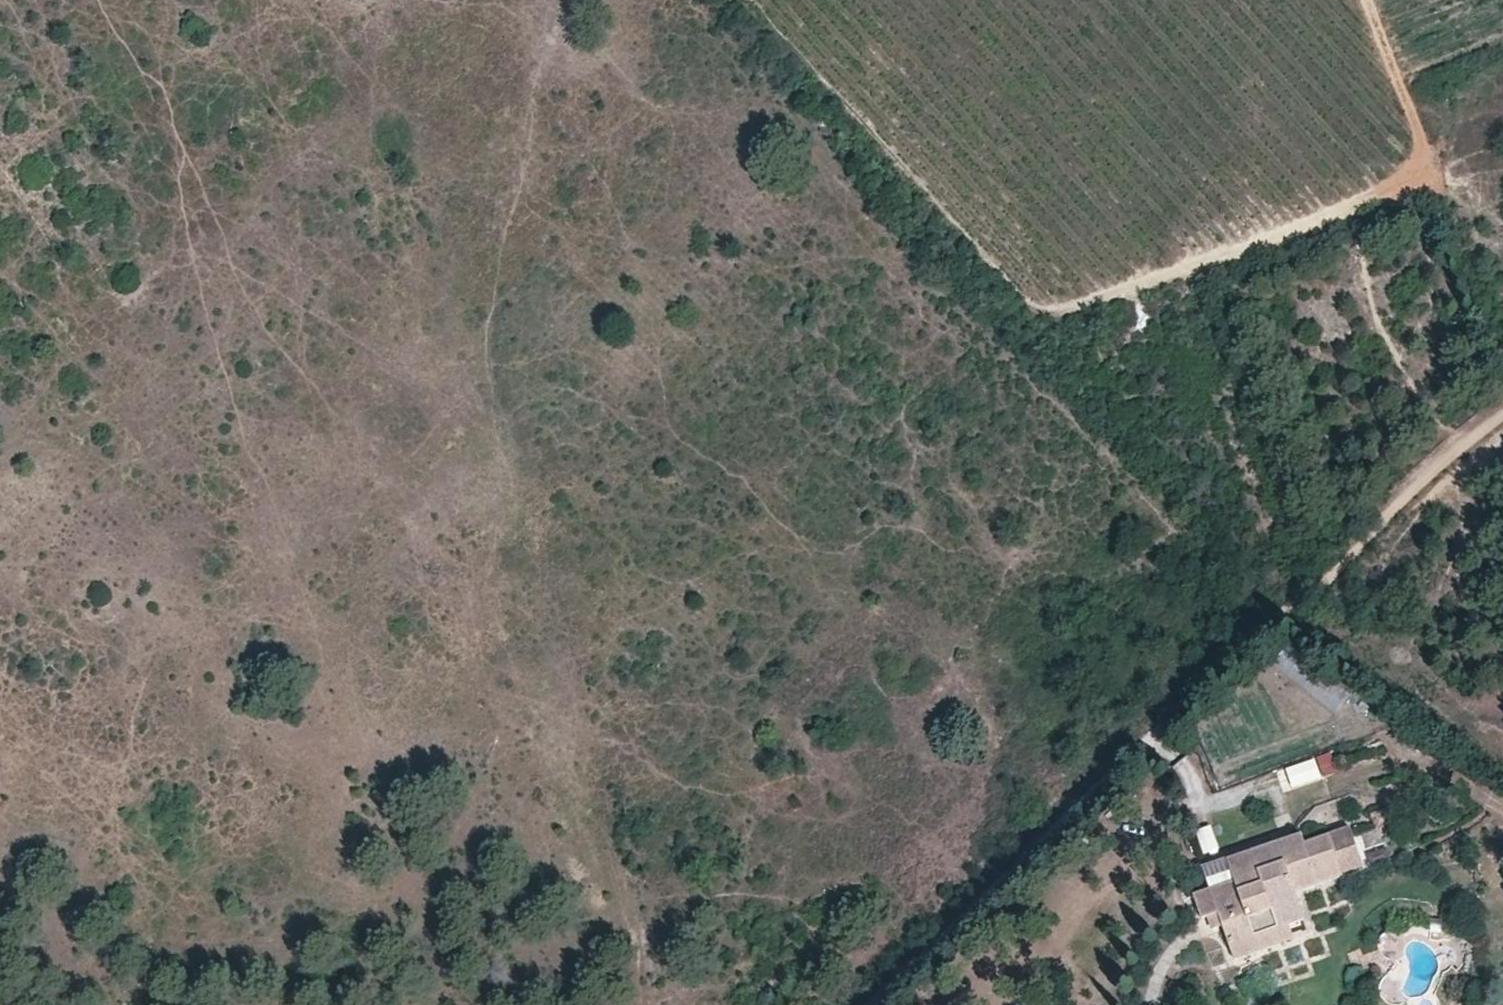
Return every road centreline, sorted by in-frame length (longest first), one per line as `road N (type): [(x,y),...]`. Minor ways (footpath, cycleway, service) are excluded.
road 1 (track): [(876,1004),(1245,646),(1502,421)]

